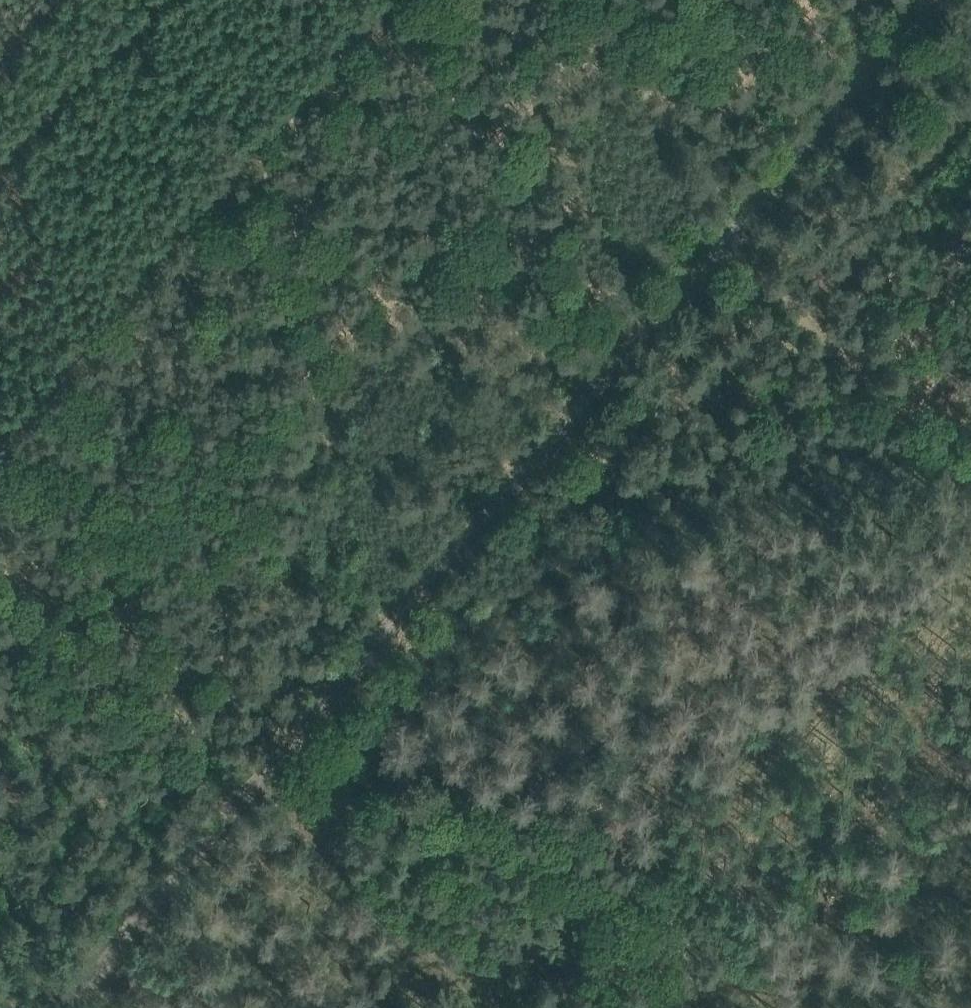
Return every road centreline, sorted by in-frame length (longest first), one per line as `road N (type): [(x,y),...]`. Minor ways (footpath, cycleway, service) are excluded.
road 1 (track): [(66,1007),(726,238),(941,0)]
road 2 (track): [(0,774),(142,921)]

